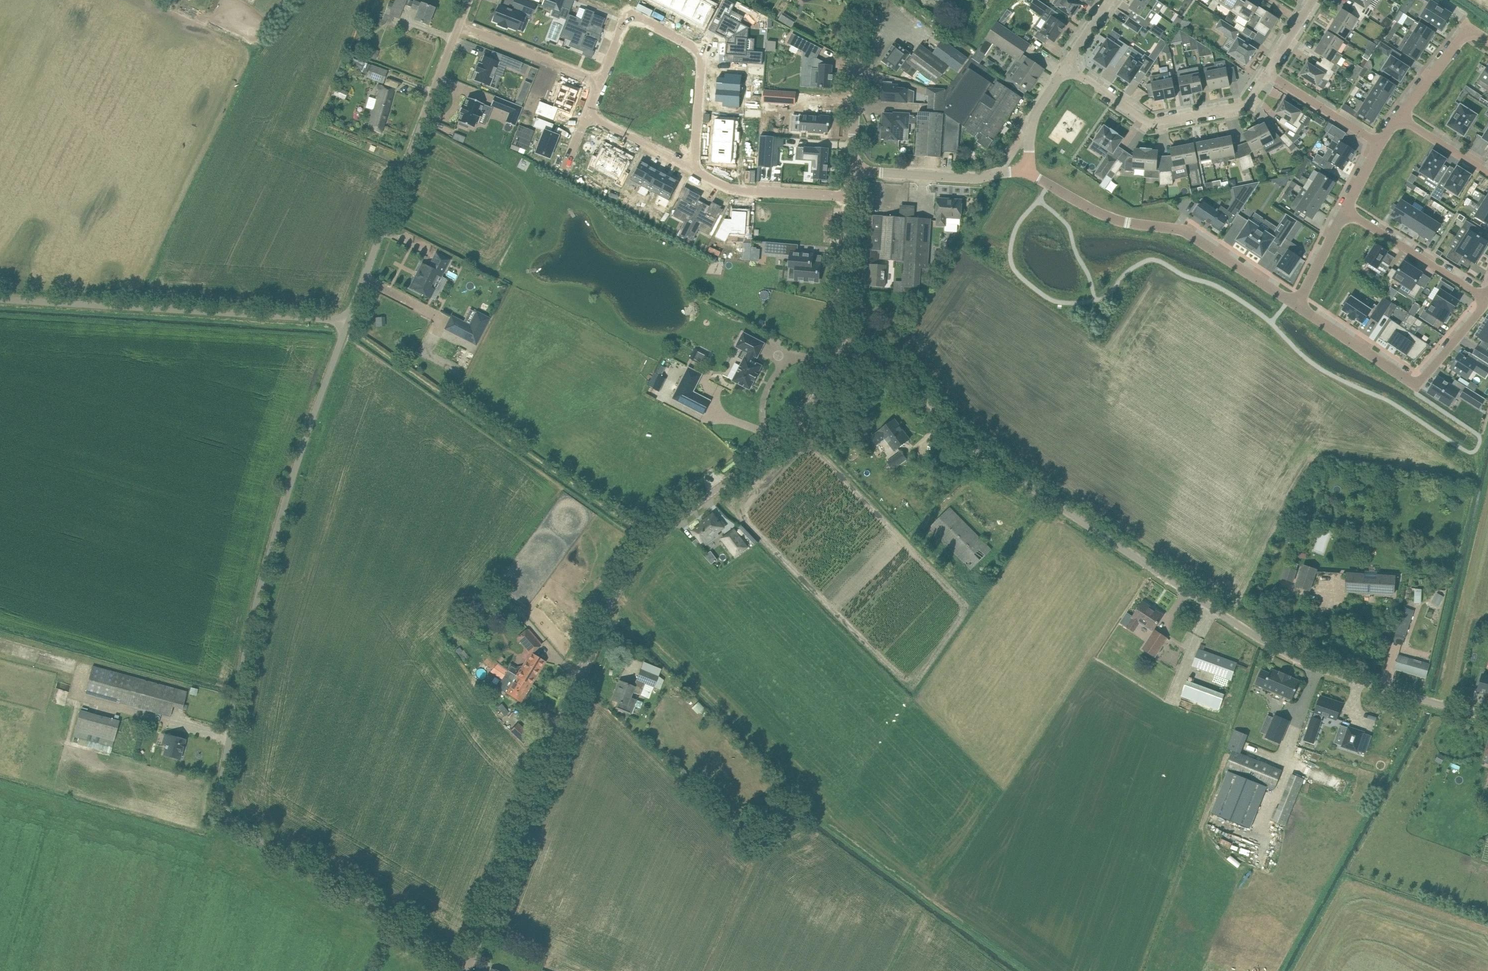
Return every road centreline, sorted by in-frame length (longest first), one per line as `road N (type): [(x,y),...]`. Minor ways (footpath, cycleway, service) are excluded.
road 1 (tertiary): [(463,952),(229,812),(221,783),(259,596),(347,319)]
road 2 (unclassified): [(1487,715),(1300,658),(1247,631),(998,462),(888,357),(834,346)]
road 3 (unclassified): [(463,952),(609,591),(637,547),(795,424),(834,346)]
road 4 (unclassified): [(347,319),(0,298)]
road 5 (tertiary): [(347,319),(459,27)]
road 6 (residential): [(1026,169),(1090,210),(1192,235),(1297,305)]
road 7 (residential): [(694,169),(697,49),(628,15),(601,82)]
road 8 (residential): [(1486,300),(1417,384),(1297,305)]
road 9 (residential): [(1067,67),(1151,123),(1247,104),(1266,74)]
road 10 (residential): [(851,171),(982,176),(1026,169)]
road 11 (residential): [(851,171),(866,0)]
road 12 (residential): [(1486,300),(1346,211)]
road 13 (residential): [(694,169),(739,189),(849,195)]
road 14 (residential): [(601,82),(459,27)]
road 15 (residential): [(834,346),(849,195)]
road 16 (residential): [(1266,74),(1378,144)]
road 17 (residential): [(1399,119),(1461,37),(1487,41)]
road 18 (residential): [(588,113),(694,169)]

